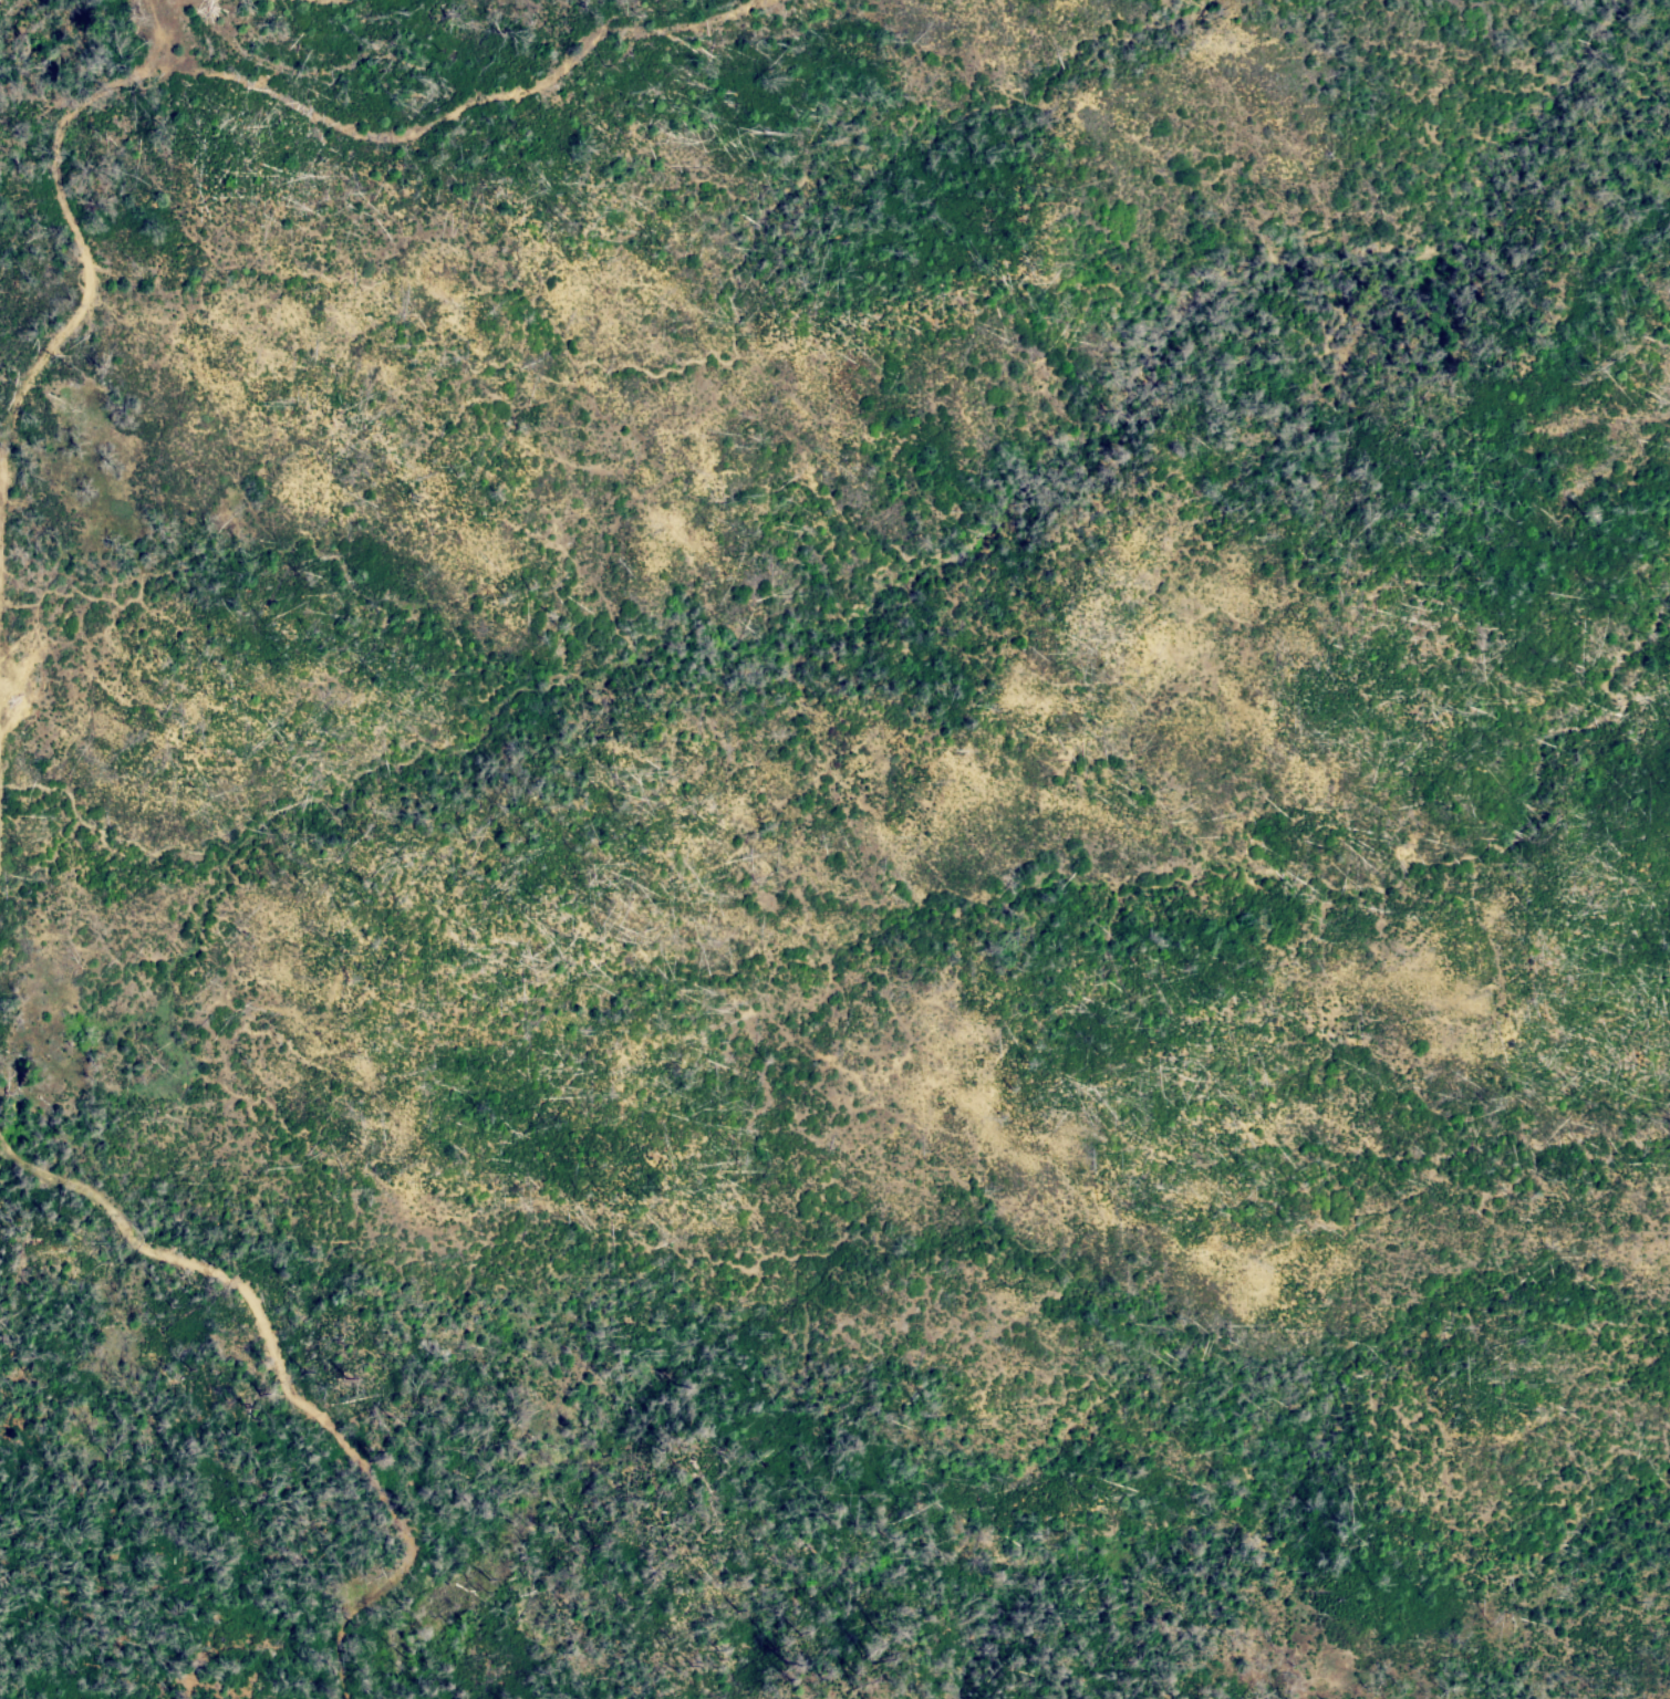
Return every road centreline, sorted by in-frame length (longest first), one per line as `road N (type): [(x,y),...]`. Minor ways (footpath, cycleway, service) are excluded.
road 1 (track): [(284,1698),(341,1641),(396,1603),(406,1530),(393,1498),(315,1410),(281,1361),(258,1286),(211,1239),(37,1150),(0,1123)]
road 2 (track): [(0,1019),(23,857),(4,660),(6,465)]

